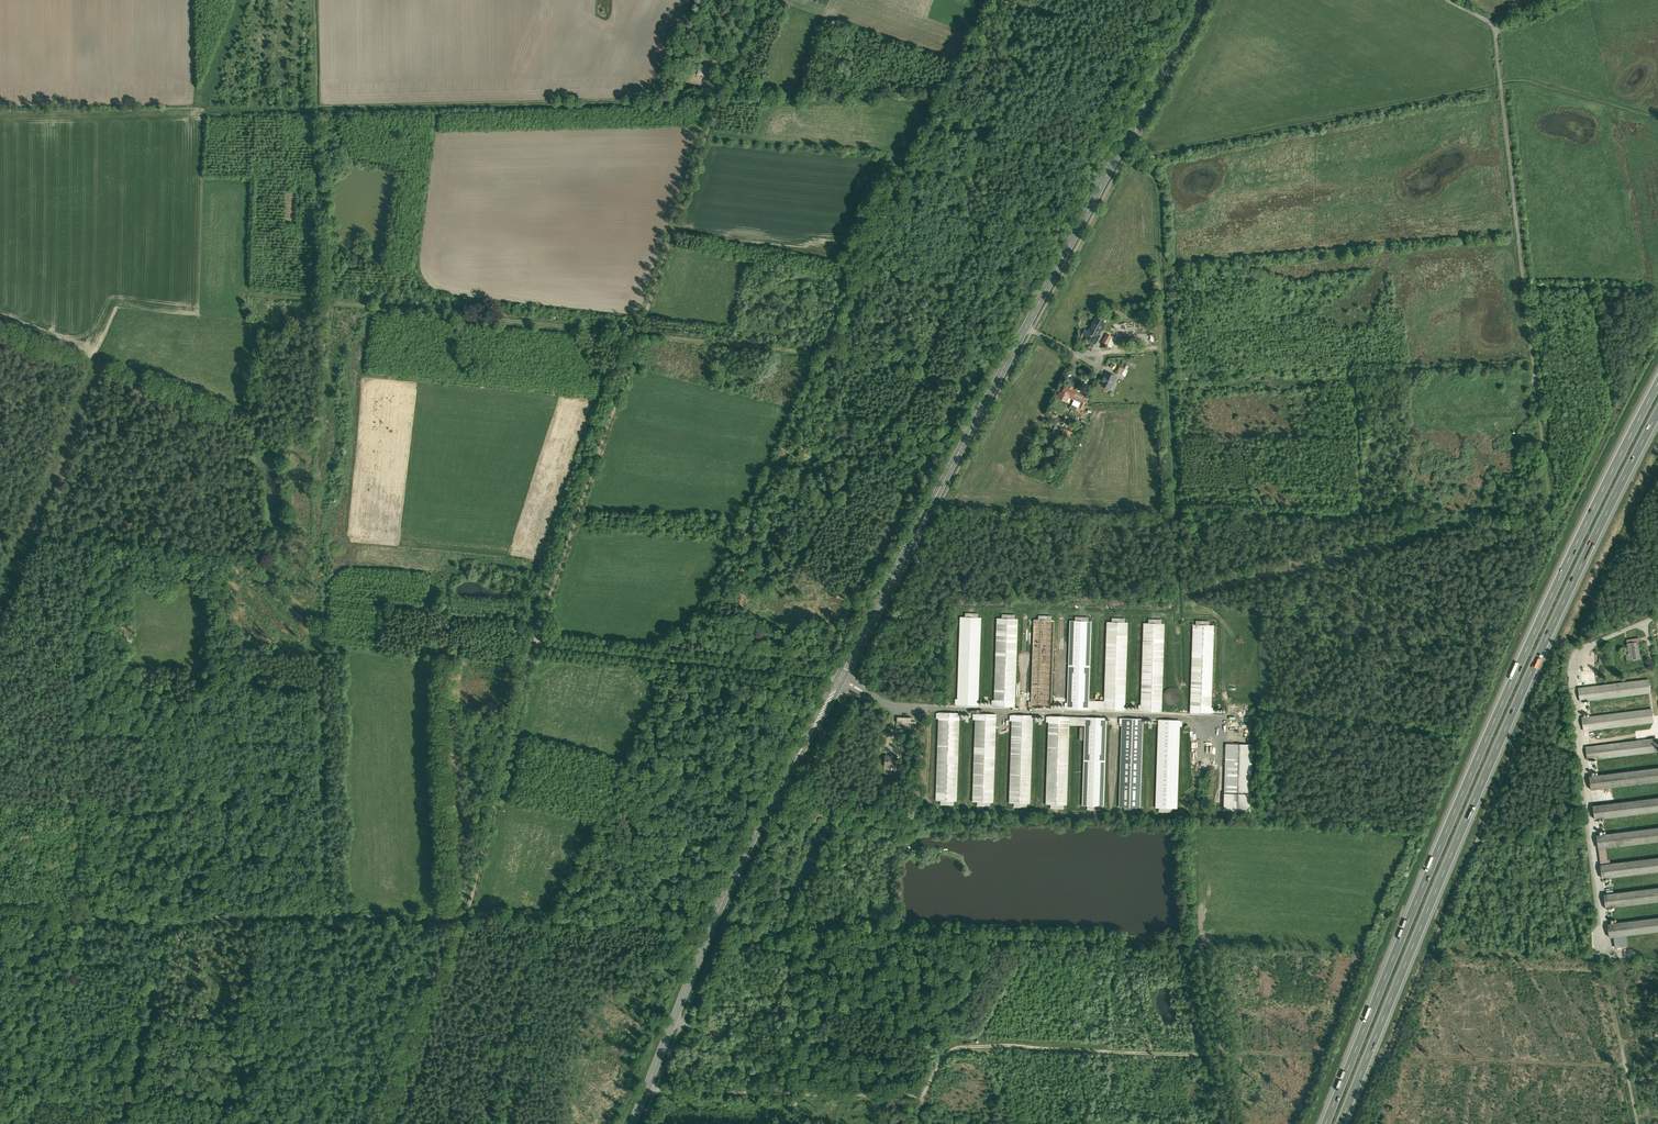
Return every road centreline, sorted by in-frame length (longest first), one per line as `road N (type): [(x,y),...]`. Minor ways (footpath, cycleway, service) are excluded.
road 1 (track): [(0,914),(171,921),(464,913),(533,644),(706,136),(764,0)]
road 2 (primary): [(632,1123),(741,861),(1026,327)]
road 3 (motorway): [(1657,386),(1511,682),(1326,1123)]
road 4 (motorway): [(1340,1123),(1524,689),(1657,416)]
road 5 (track): [(647,1087),(922,1100),(937,1065),(962,1048),(1217,1055)]
road 6 (track): [(245,294),(810,352)]
road 7 (track): [(198,99),(214,111),(602,104),(668,102),(696,81),(723,90)]
road 8 (unclassified): [(1538,401),(1497,29)]
road 9 (primary): [(1026,327),(1201,0)]
road 10 (track): [(538,636),(556,648),(840,680)]
road 11 (track): [(1625,1064),(1388,1058)]
road 12 (track): [(126,1123),(171,921)]
road 13 (track): [(1218,1123),(1208,1066),(1221,1044),(1203,929)]
road 14 (track): [(1116,160),(933,122)]
road 15 (track): [(378,1123),(444,957)]
road 16 (track): [(771,804),(906,843)]
road 17 (track): [(1554,535),(1538,401)]

